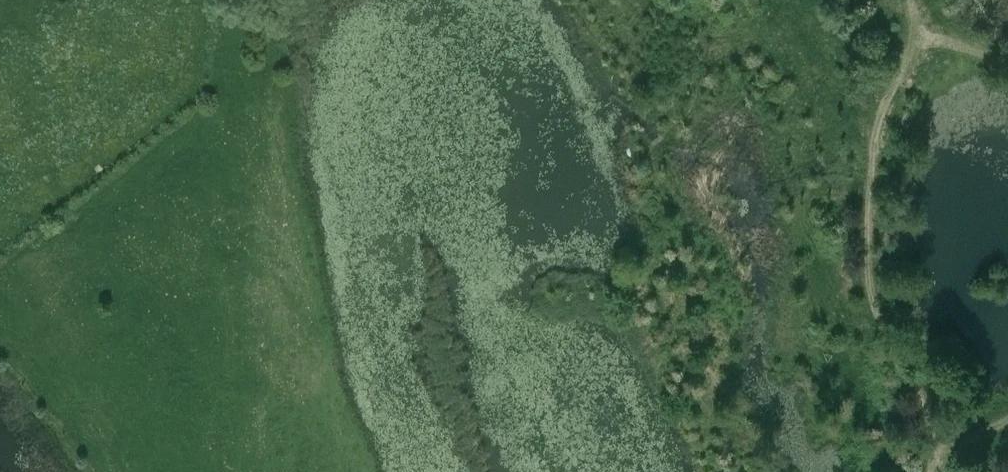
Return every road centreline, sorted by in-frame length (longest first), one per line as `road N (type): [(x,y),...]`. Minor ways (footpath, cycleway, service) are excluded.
road 1 (track): [(932,471),(928,413),(881,327),(869,262),(873,135),(911,52),(912,0)]

